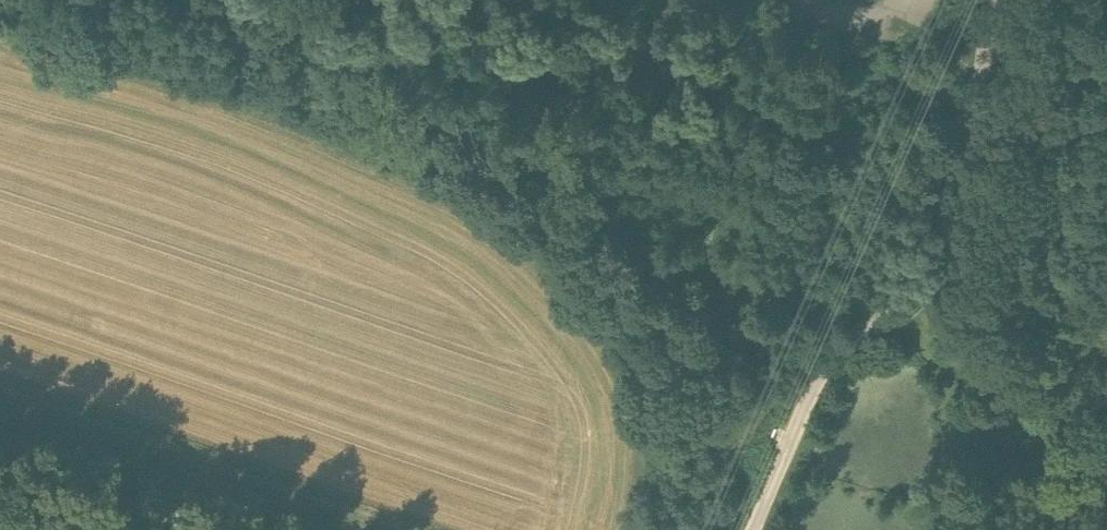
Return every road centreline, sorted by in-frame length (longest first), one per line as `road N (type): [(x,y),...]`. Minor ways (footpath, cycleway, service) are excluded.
road 1 (unclassified): [(752,529),(827,366),(940,247),(958,192),(991,0)]
road 2 (unclassified): [(197,529),(0,466)]

